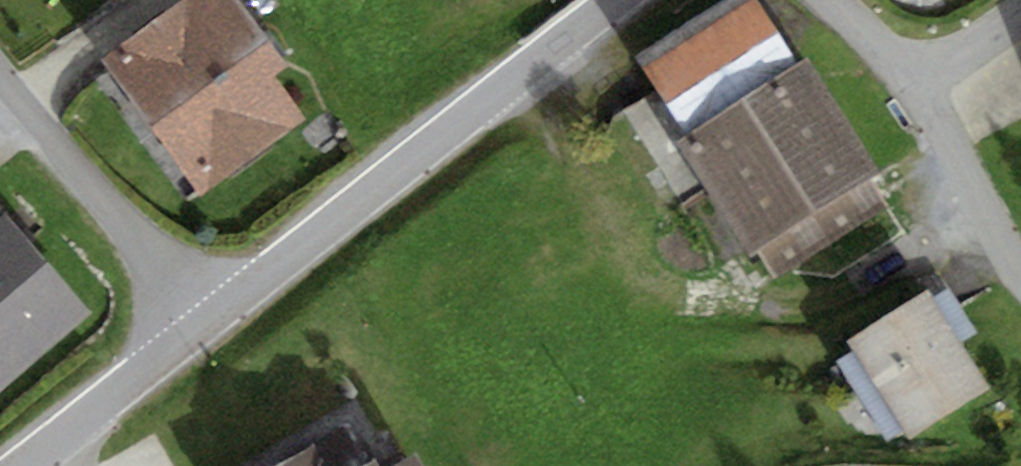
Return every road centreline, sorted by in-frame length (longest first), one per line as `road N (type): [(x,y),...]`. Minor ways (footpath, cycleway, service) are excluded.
road 1 (residential): [(624,0),(208,317)]
road 2 (unclassified): [(208,317),(83,192),(0,93)]
road 3 (residential): [(208,317),(25,465)]
road 4 (residential): [(912,87),(1020,266)]
road 5 (residential): [(912,87),(1020,9)]

